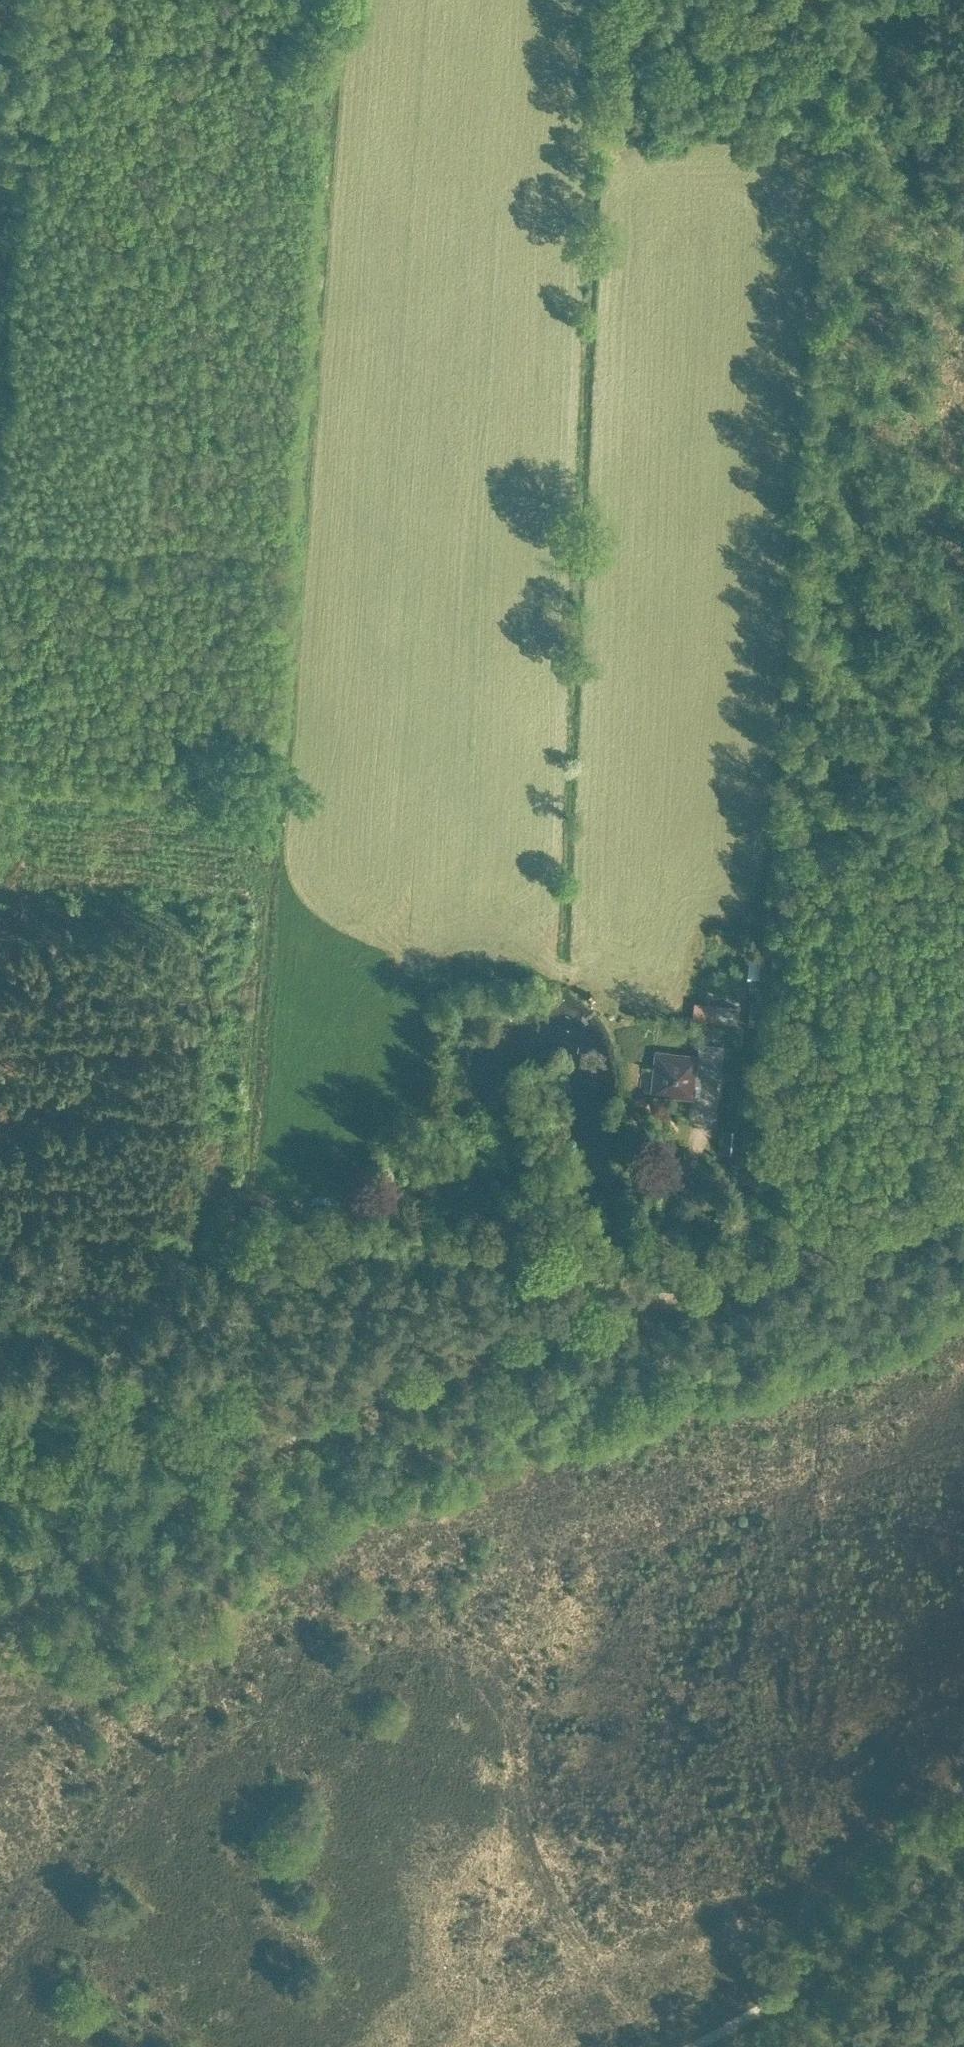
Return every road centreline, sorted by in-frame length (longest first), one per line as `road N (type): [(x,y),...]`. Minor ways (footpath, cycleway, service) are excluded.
road 1 (track): [(963,1183),(848,1247),(493,1347),(398,1388),(111,1540),(0,1616)]
road 2 (track): [(689,2046),(827,1971),(963,1852)]
road 3 (track): [(696,1292),(677,1190),(699,1146),(703,1110)]

